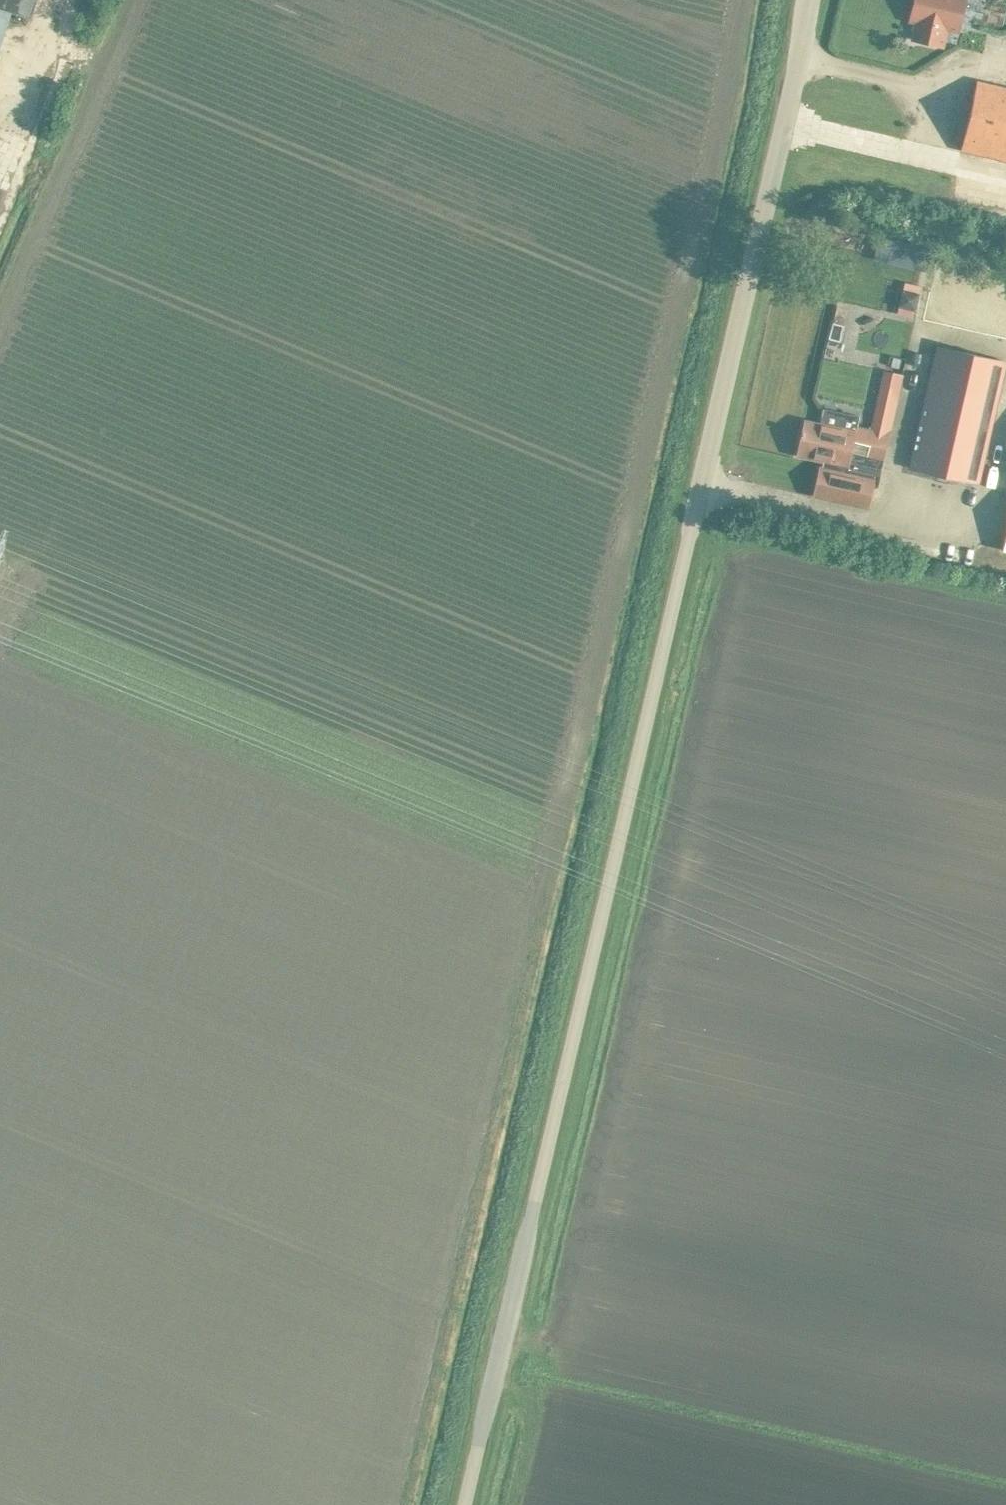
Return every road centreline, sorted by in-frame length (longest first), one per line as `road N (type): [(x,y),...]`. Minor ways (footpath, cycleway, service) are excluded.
road 1 (unclassified): [(483,1504),(818,0)]
road 2 (track): [(712,475),(966,538),(1005,396)]
road 3 (track): [(1005,166),(912,137),(881,75),(807,52)]

